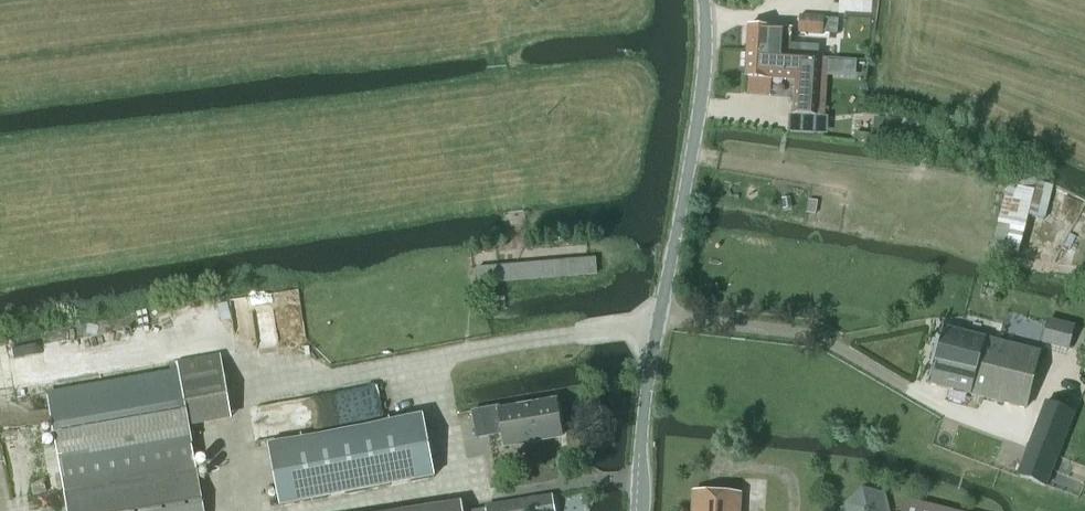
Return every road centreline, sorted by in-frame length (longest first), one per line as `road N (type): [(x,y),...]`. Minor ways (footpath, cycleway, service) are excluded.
road 1 (unclassified): [(701,0),(701,97),(644,408),(637,510)]

